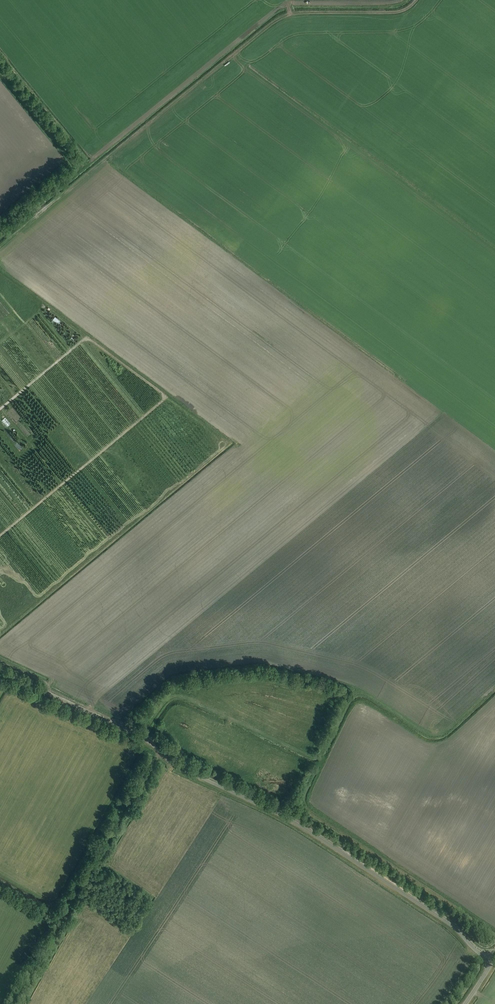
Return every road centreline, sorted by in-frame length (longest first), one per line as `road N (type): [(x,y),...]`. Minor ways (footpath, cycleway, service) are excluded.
road 1 (unclassified): [(493,962),(450,925),(308,831),(176,765),(141,737),(0,671)]

